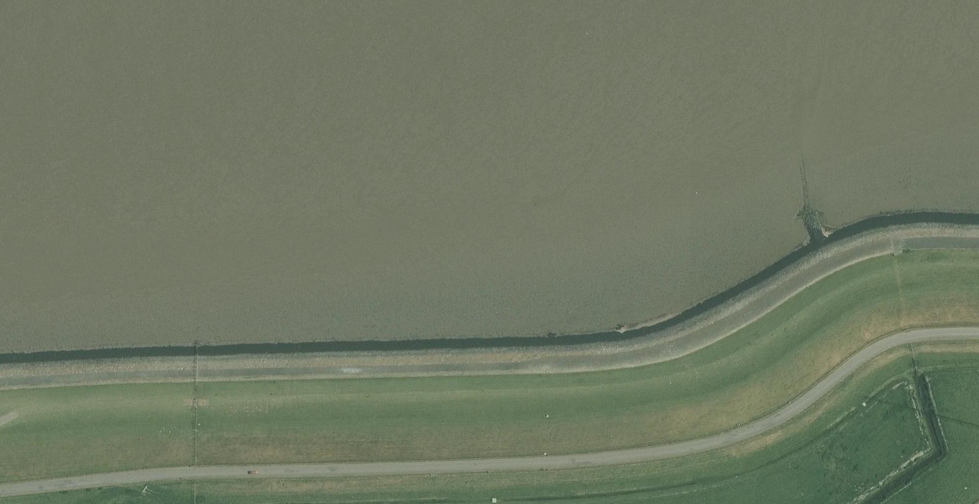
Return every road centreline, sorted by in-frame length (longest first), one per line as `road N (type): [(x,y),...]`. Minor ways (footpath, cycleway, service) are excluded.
road 1 (unclassified): [(0,492),(156,476),(656,455),(759,432),(850,365),(905,338),(978,334)]

